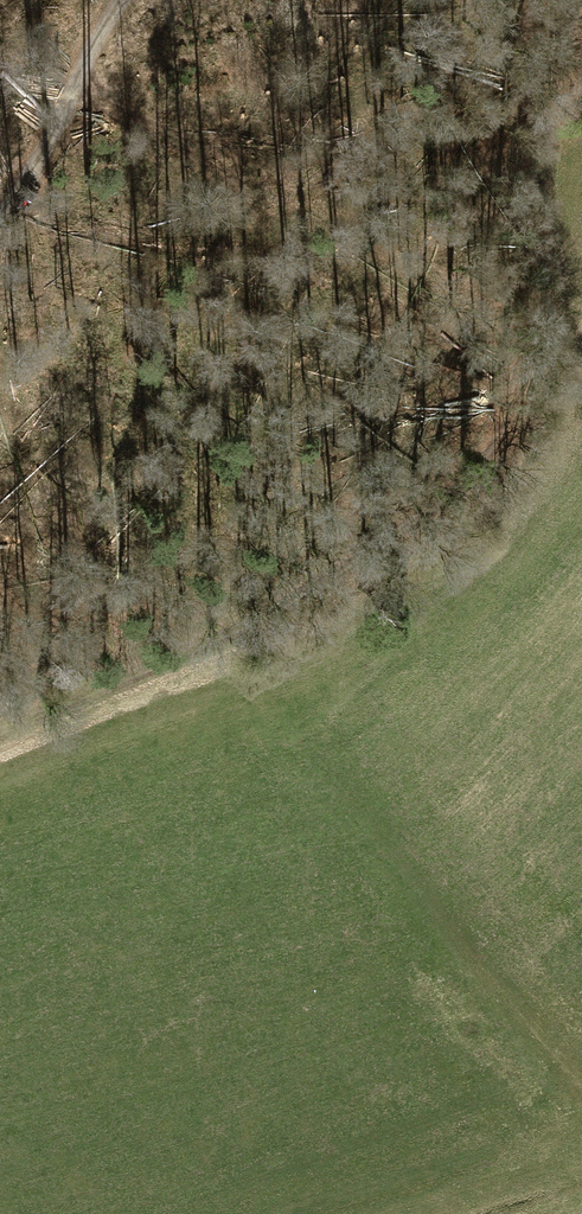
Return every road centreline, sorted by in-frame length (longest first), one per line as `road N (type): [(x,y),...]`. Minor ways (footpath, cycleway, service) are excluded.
road 1 (track): [(0,732),(187,648),(354,560),(474,463),(517,397),(537,310),(526,59),(545,0)]
road 2 (track): [(581,1080),(392,859)]
road 3 (track): [(0,215),(137,0)]

